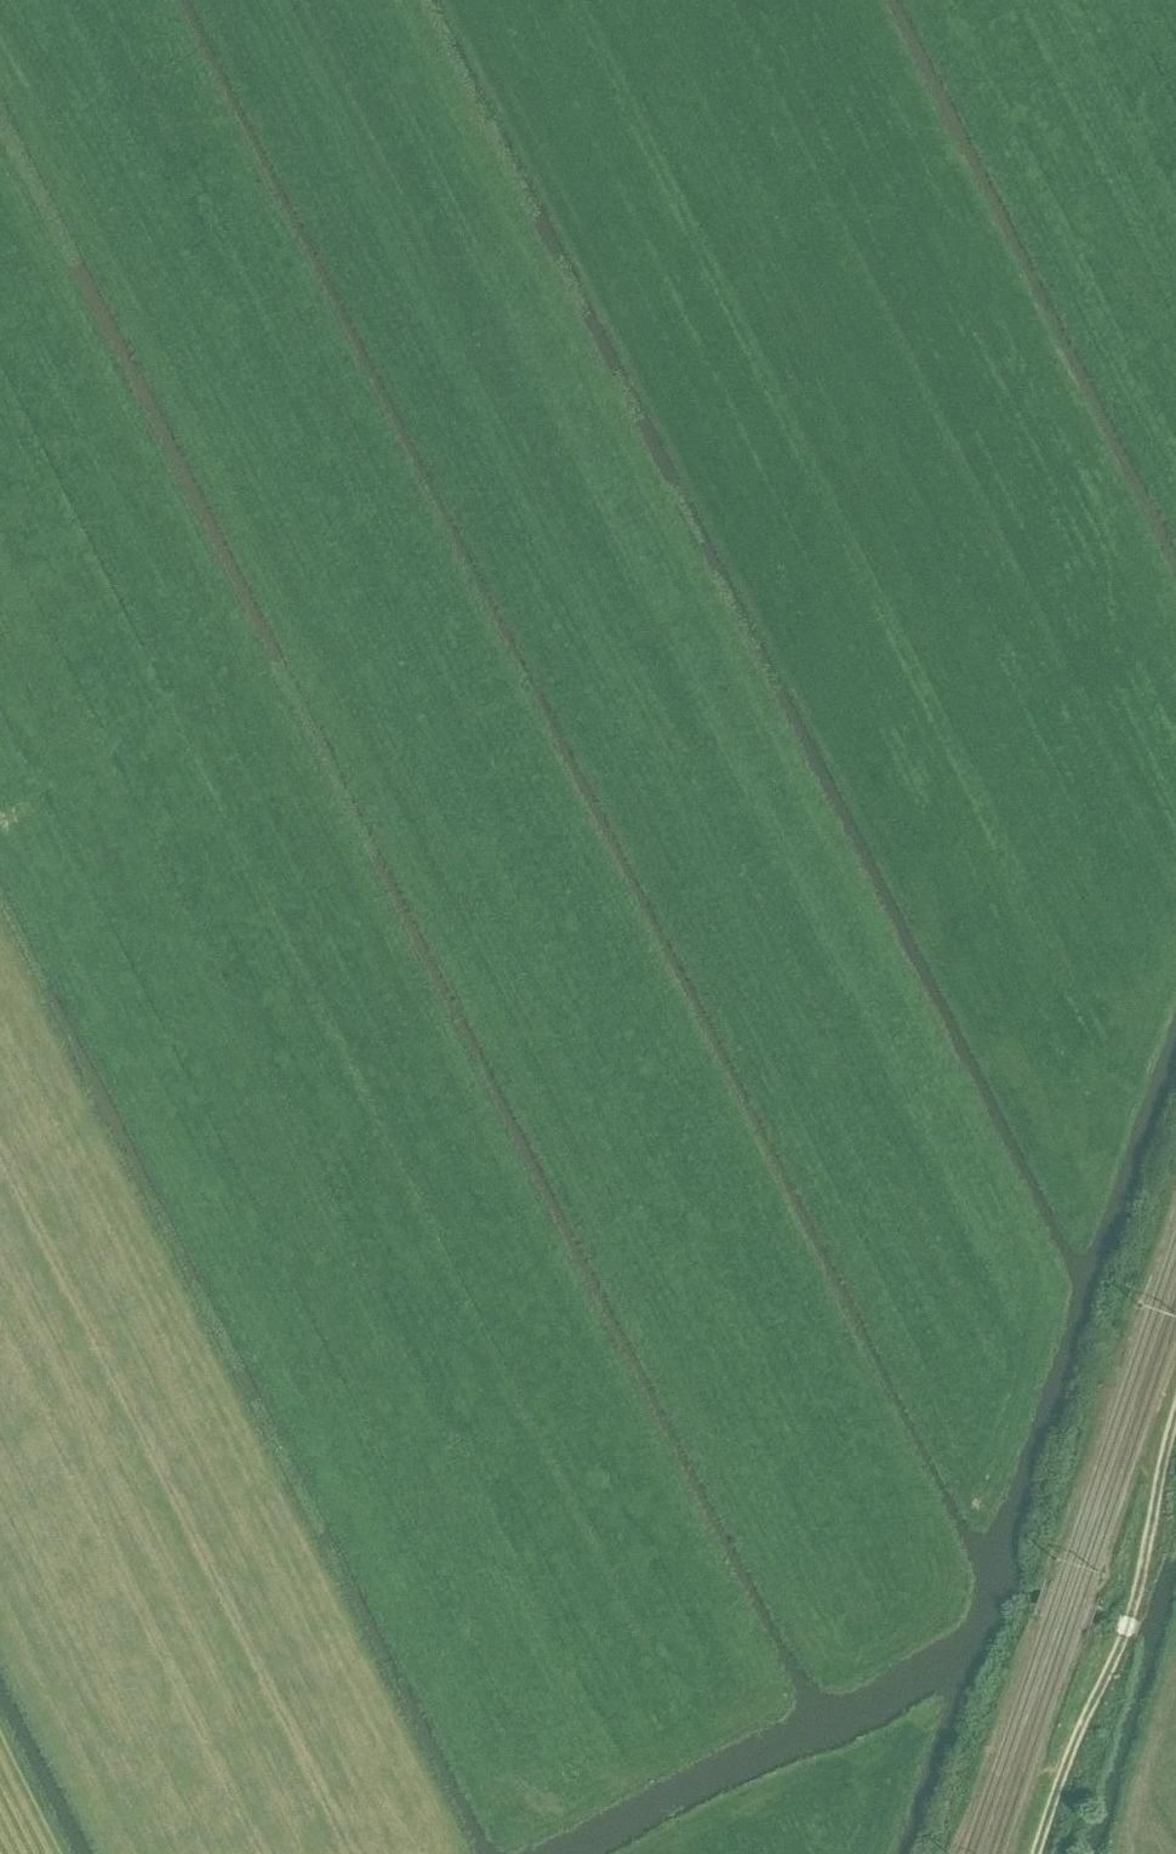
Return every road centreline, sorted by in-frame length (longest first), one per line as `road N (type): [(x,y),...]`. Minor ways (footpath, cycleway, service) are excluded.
road 1 (track): [(1036,1853),(1083,1714),(1131,1615),(1175,1411)]

